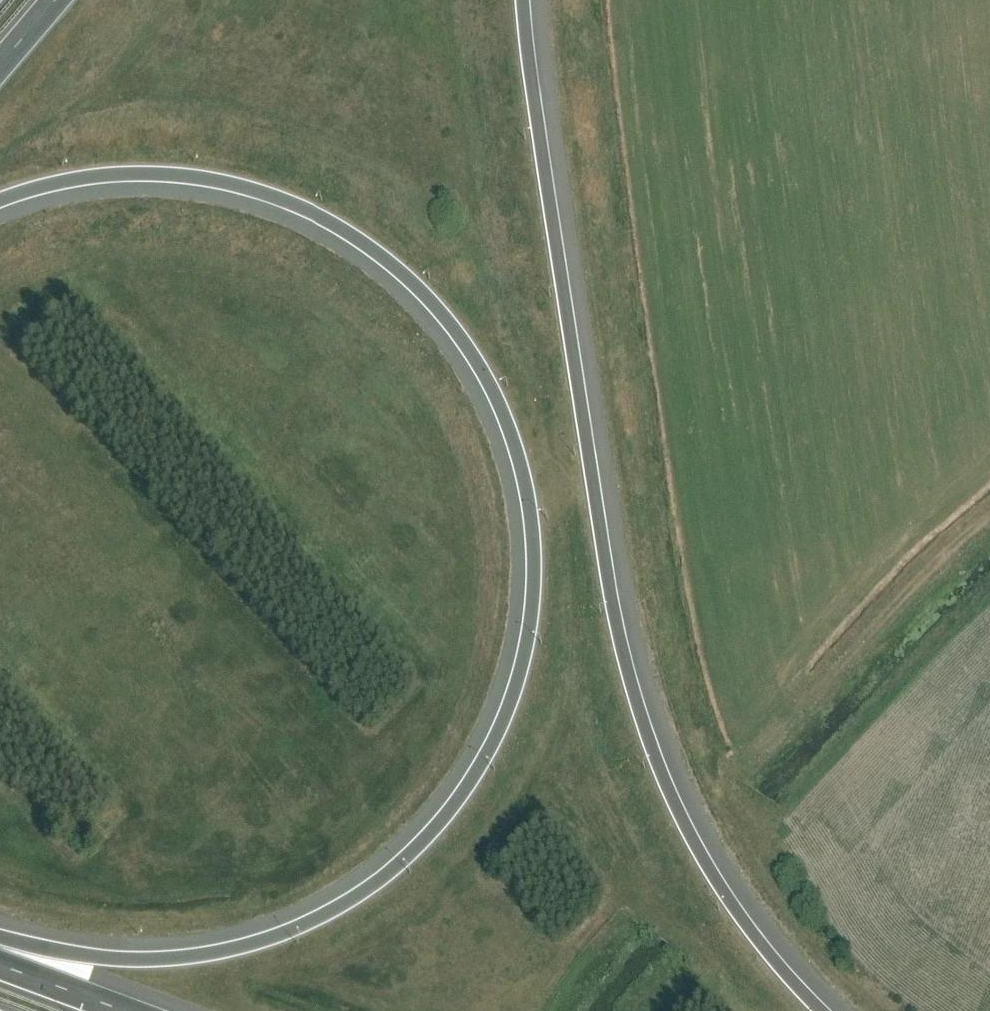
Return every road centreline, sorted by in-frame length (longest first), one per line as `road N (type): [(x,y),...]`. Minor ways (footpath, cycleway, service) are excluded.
road 1 (motorway): [(0,201),(40,188),(158,174),(225,182),(354,236),(451,323),(488,382),(513,440),(536,542),(534,605),(499,729),(447,811),(347,903),(269,940),(160,961),(0,945)]
road 2 (motorway): [(821,1010),(730,902),(687,829),(638,710),(616,624),(523,0)]
road 3 (motorway): [(124,1010),(0,965)]

